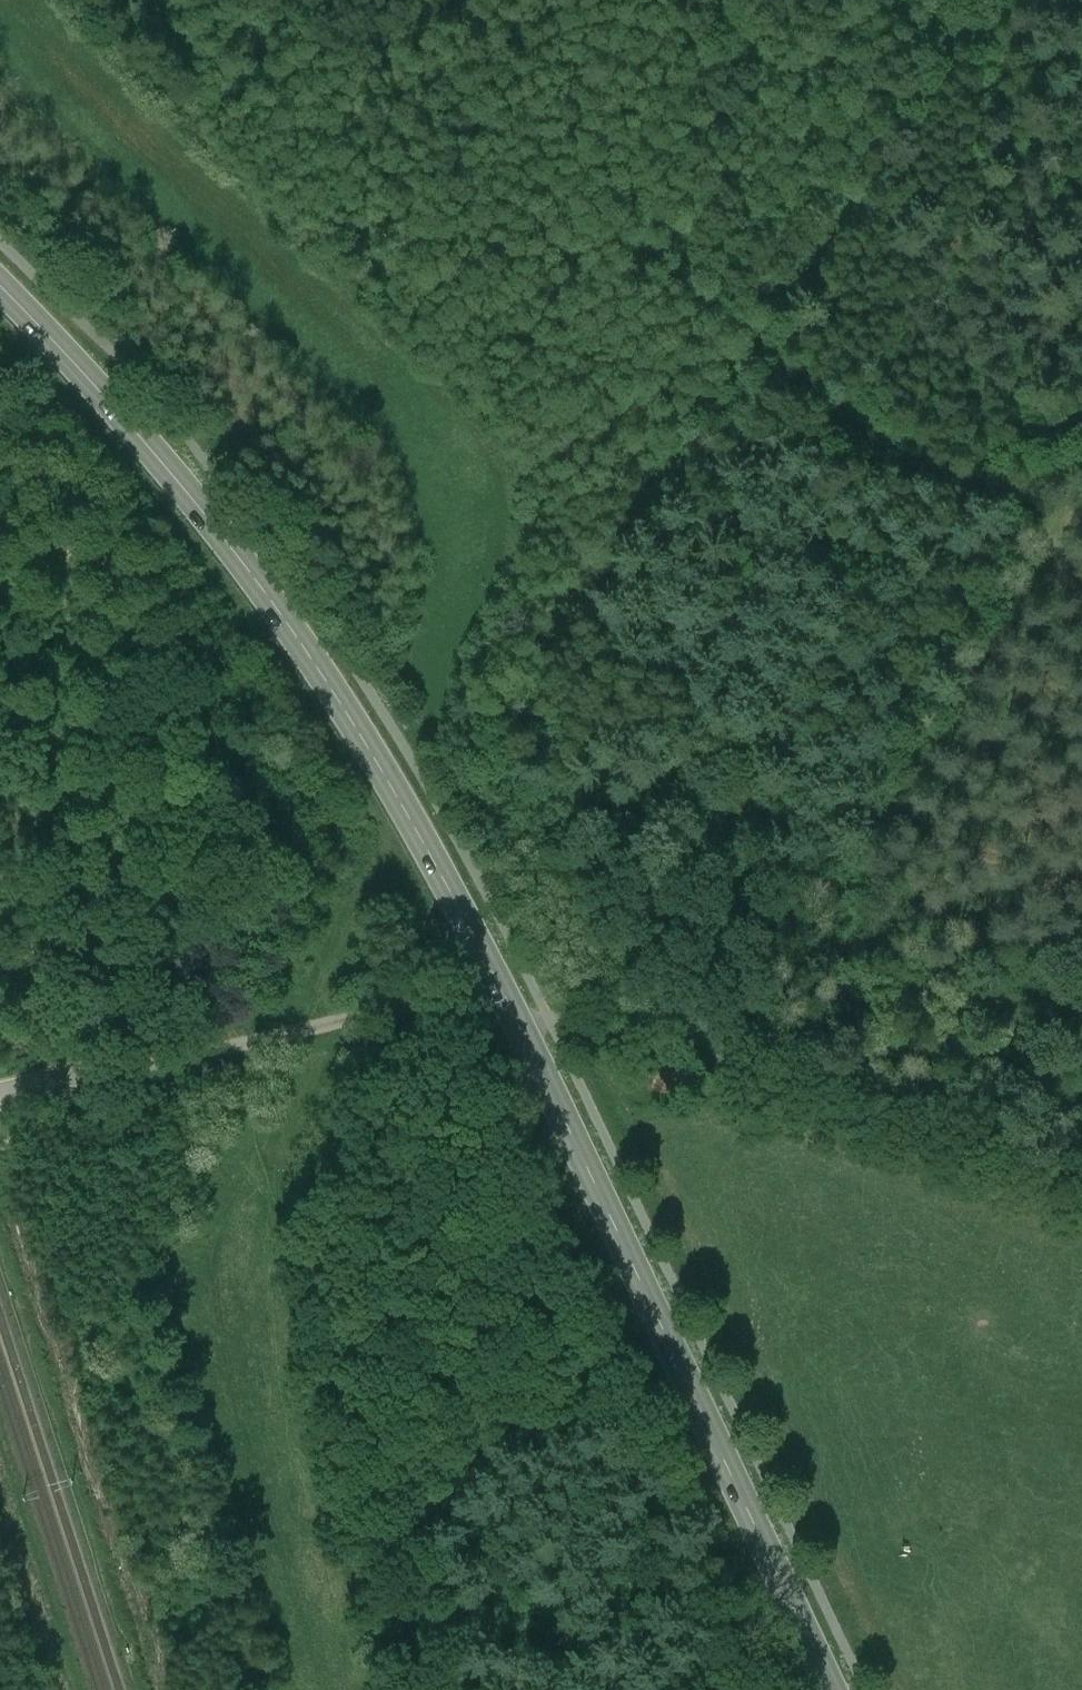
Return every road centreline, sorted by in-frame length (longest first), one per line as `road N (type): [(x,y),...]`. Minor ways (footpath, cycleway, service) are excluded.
road 1 (primary): [(501,983),(430,839),(276,597),(62,344),(0,284)]
road 2 (primary): [(830,1689),(501,983)]
road 3 (unclassified): [(501,983),(0,1101)]

